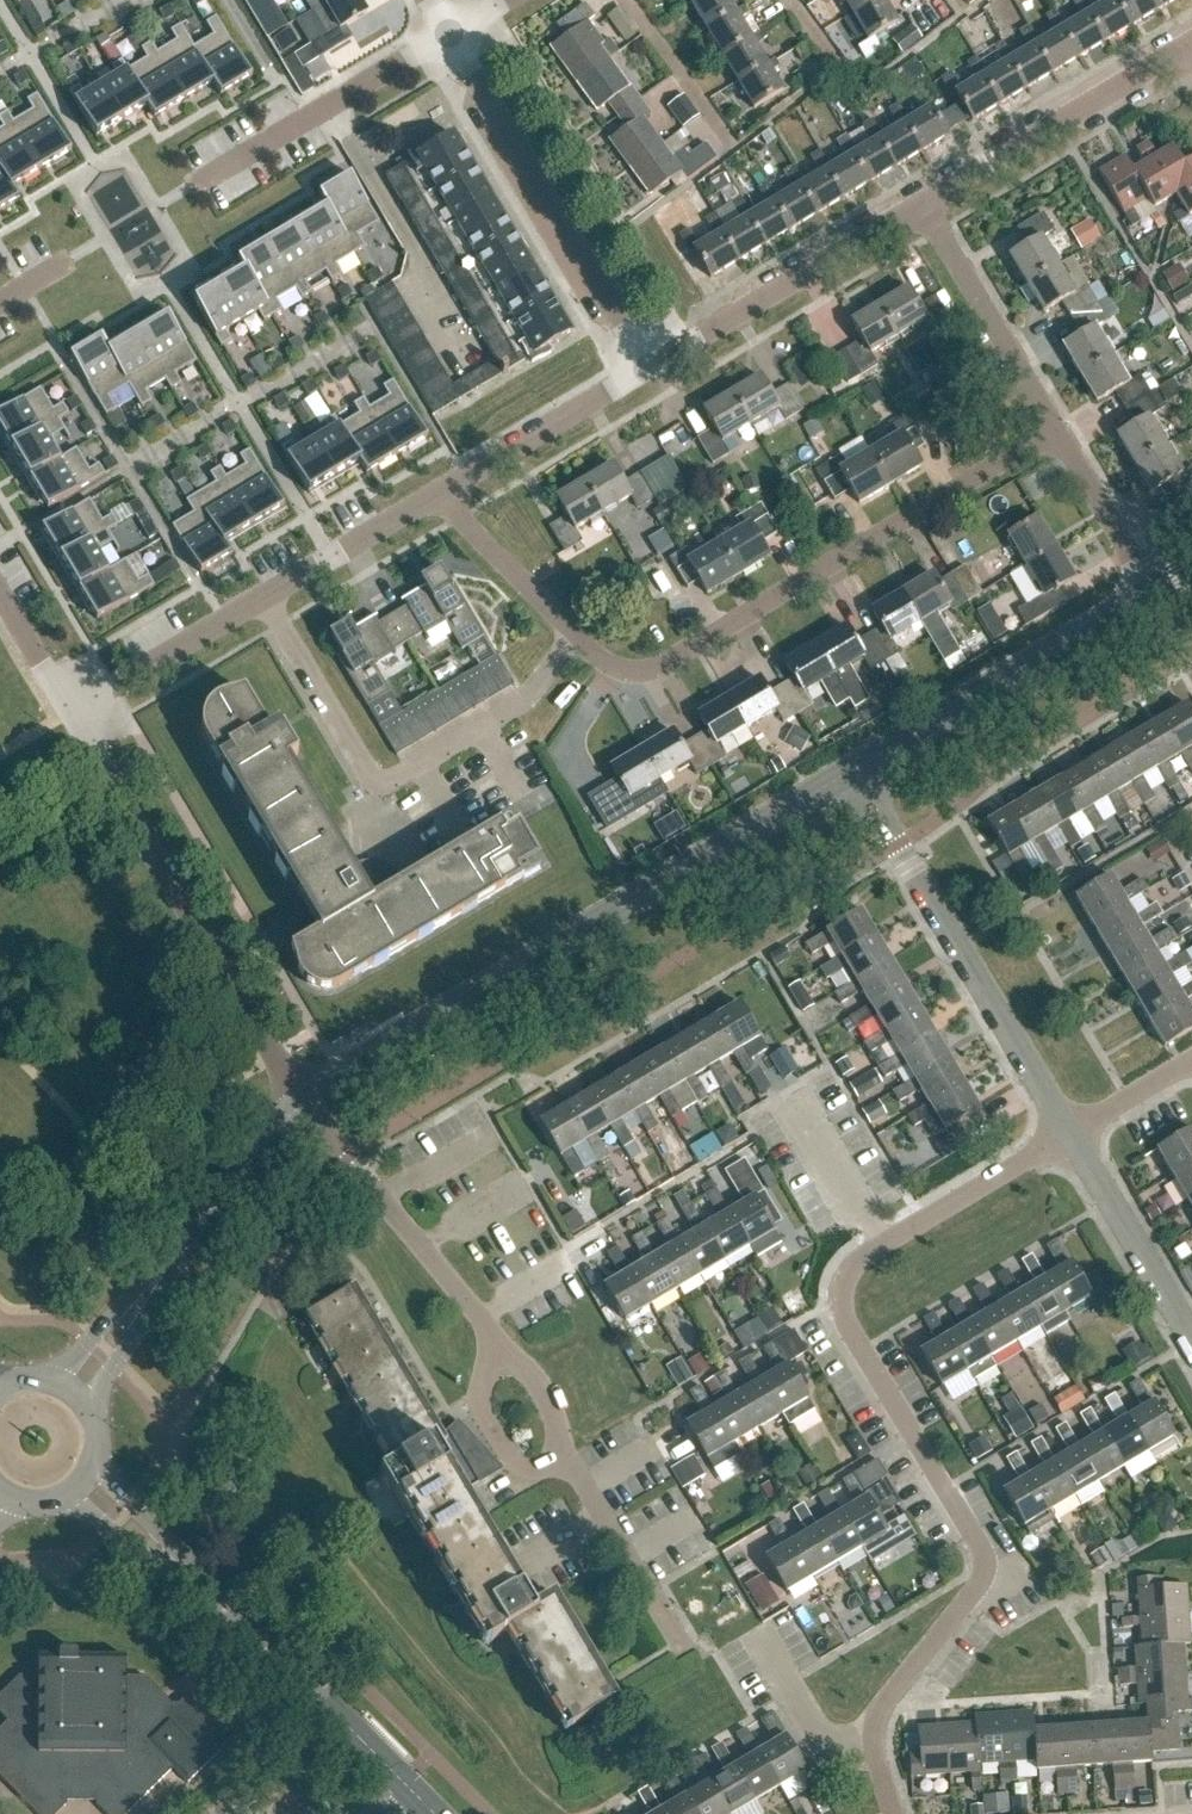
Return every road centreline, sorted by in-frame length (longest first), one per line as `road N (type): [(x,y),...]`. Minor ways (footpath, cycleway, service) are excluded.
road 1 (residential): [(891,1813),(873,1740),(879,1710),(963,1605),(984,1565),(978,1542),(849,1329),(839,1300),(845,1275),(858,1258),(1069,1136)]
road 2 (residential): [(682,1650),(567,1462),(540,1388),(301,1107)]
road 3 (tertiary): [(301,1107),(342,1073),(852,772)]
road 4 (residential): [(580,645),(635,676),(692,656),(1060,433)]
road 5 (residential): [(270,604),(375,791),(522,708),(580,645)]
road 6 (tertiary): [(429,1813),(96,1486)]
road 7 (residential): [(301,1107),(69,711)]
road 8 (residential): [(1069,1136),(852,772)]
road 9 (residential): [(646,361),(449,32)]
road 10 (tertiary): [(78,1382),(235,1166),(301,1107)]
road 11 (tertiary): [(852,772),(1157,598)]
road 12 (residential): [(646,361),(923,202)]
road 13 (residential): [(923,202),(1189,45)]
road 14 (residential): [(186,189),(449,32)]
road 15 (residential): [(1060,433),(923,202)]
road 16 (residential): [(446,500),(646,361)]
road 17 (residential): [(1191,1339),(1069,1136)]
road 18 (residential): [(69,711),(270,604)]
road 19 (residential): [(270,604),(446,500)]
road 20 (residential): [(446,500),(580,645)]
road 21 (residential): [(1157,598),(1060,433)]
road 22 (residential): [(739,151),(626,0)]
road 23 (residential): [(1069,1136),(1191,1064)]
road 24 (residential): [(69,711),(0,596)]

